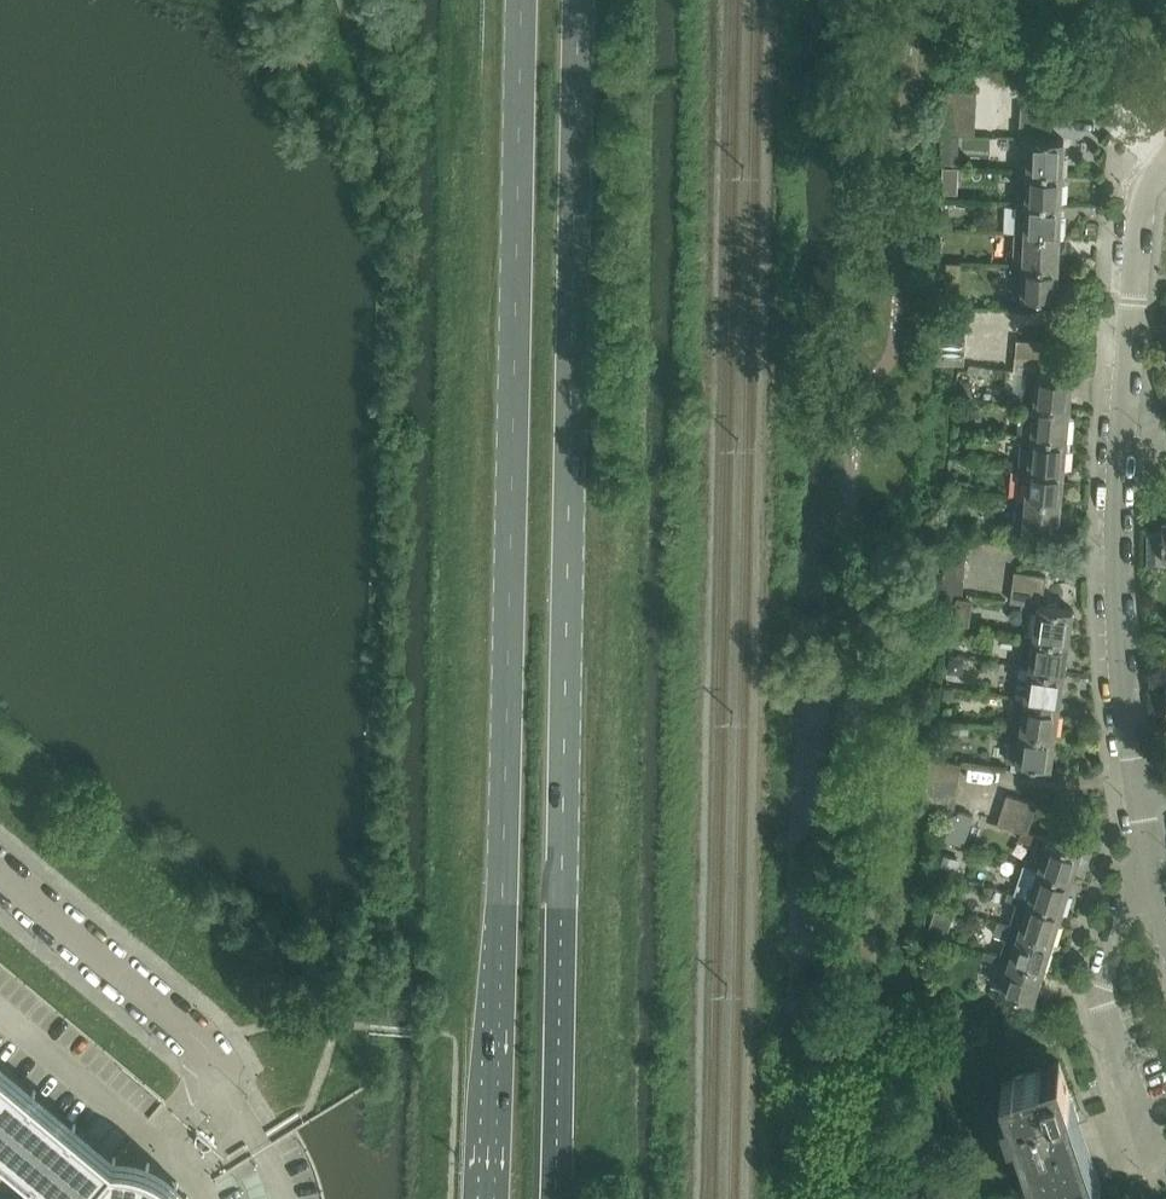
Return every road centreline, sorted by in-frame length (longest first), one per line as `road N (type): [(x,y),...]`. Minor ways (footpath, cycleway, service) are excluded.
road 1 (primary): [(522,0),(493,1198)]
road 2 (primary): [(552,1198),(578,0)]
road 3 (residential): [(1140,791),(1120,635),(1121,441),(1144,196),(1165,170)]
road 4 (residential): [(1160,1159),(1100,993),(1147,855)]
road 5 (unclassified): [(217,1083),(204,1053),(0,876)]

